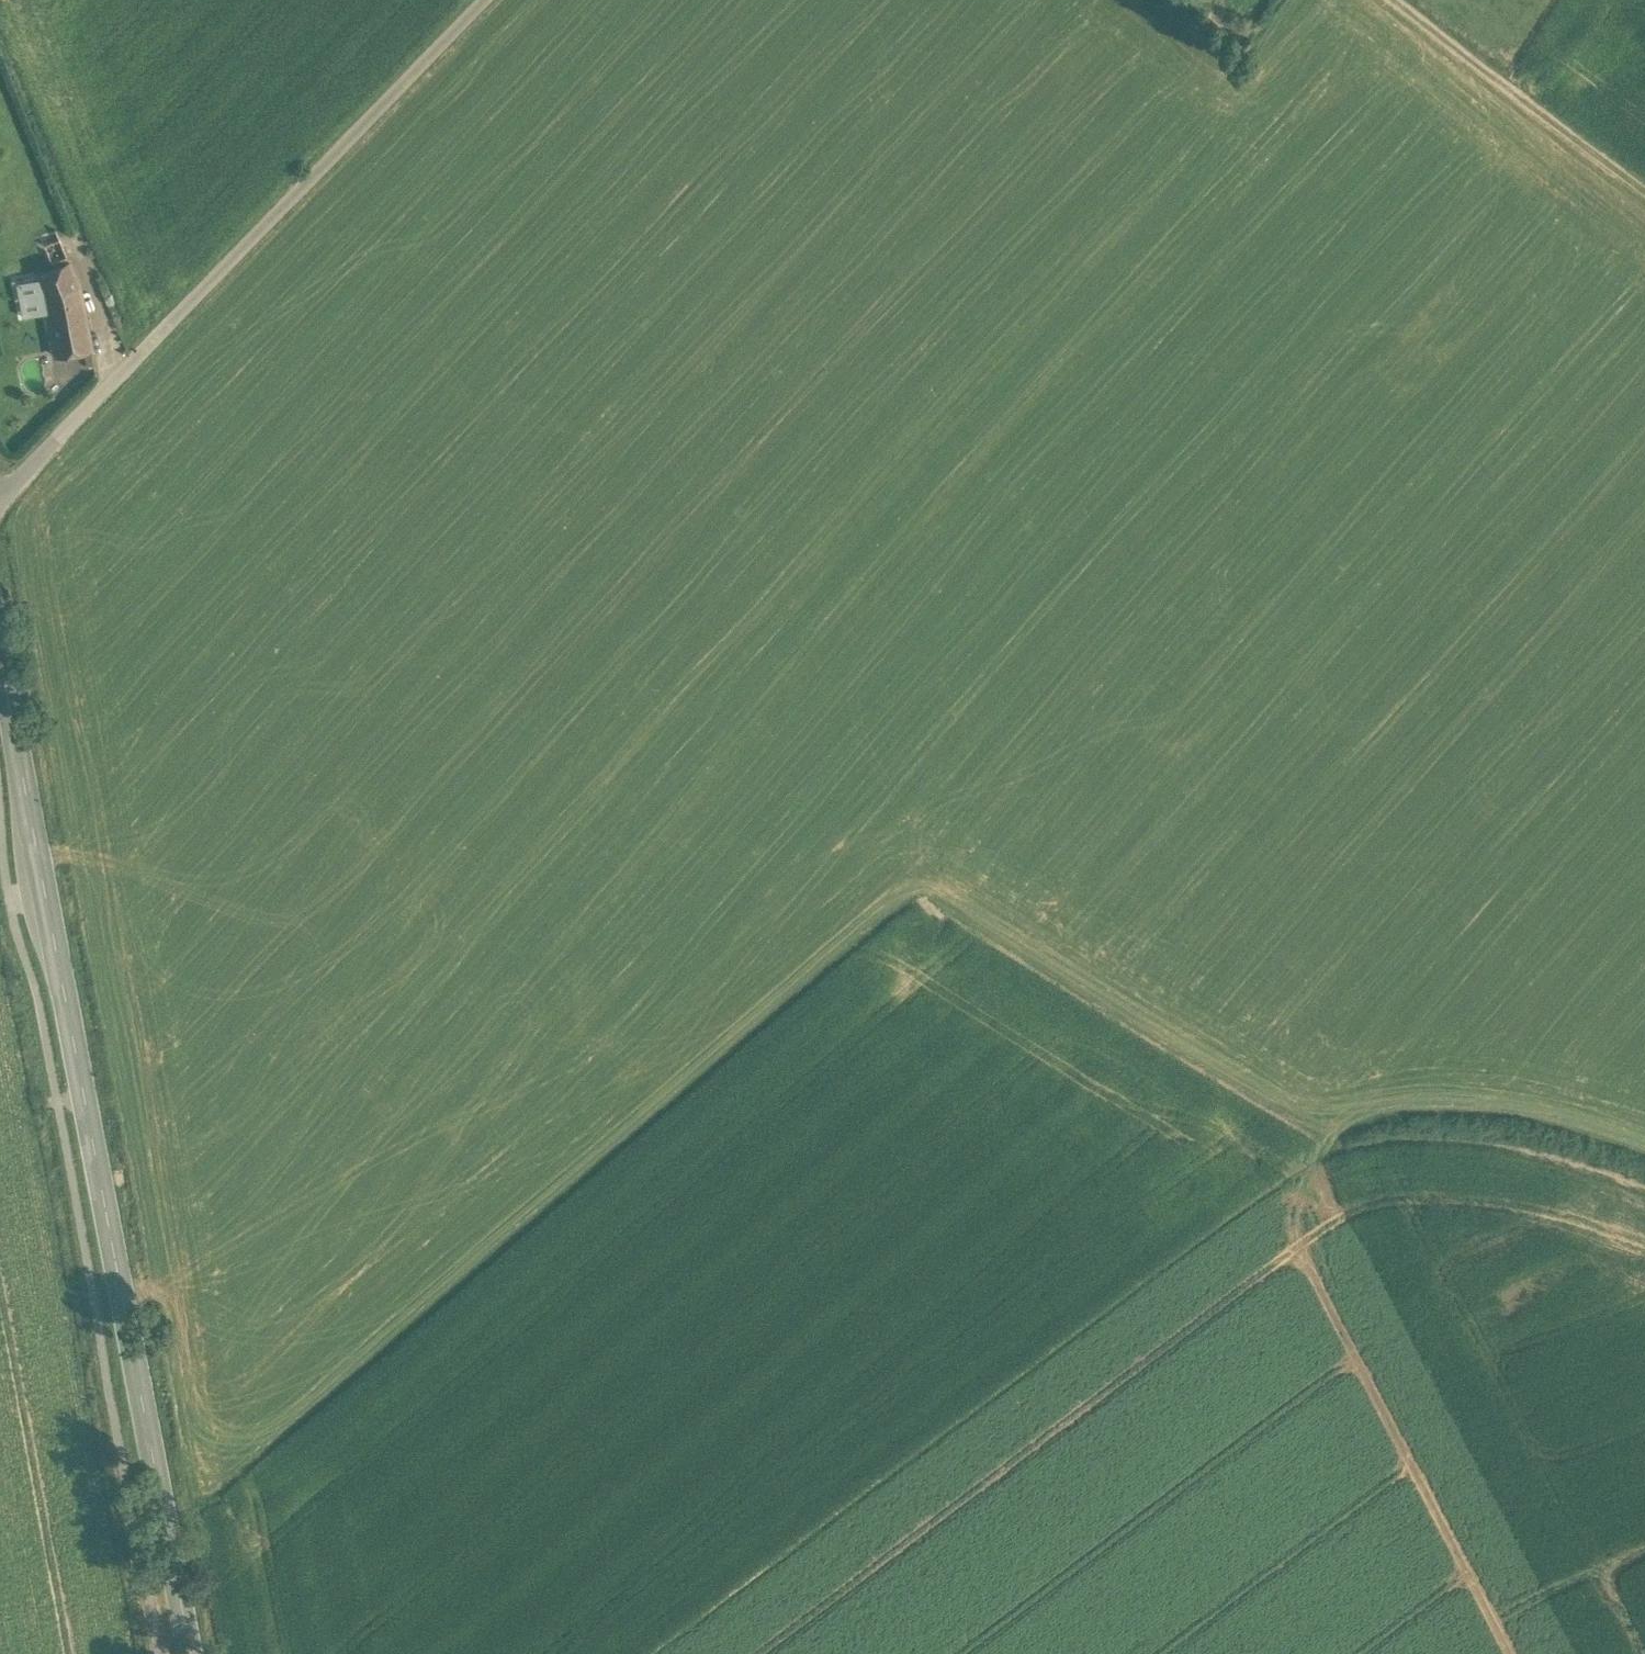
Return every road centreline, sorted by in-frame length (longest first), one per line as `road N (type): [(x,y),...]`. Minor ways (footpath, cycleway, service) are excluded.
road 1 (secondary): [(189,1653),(0,654)]

